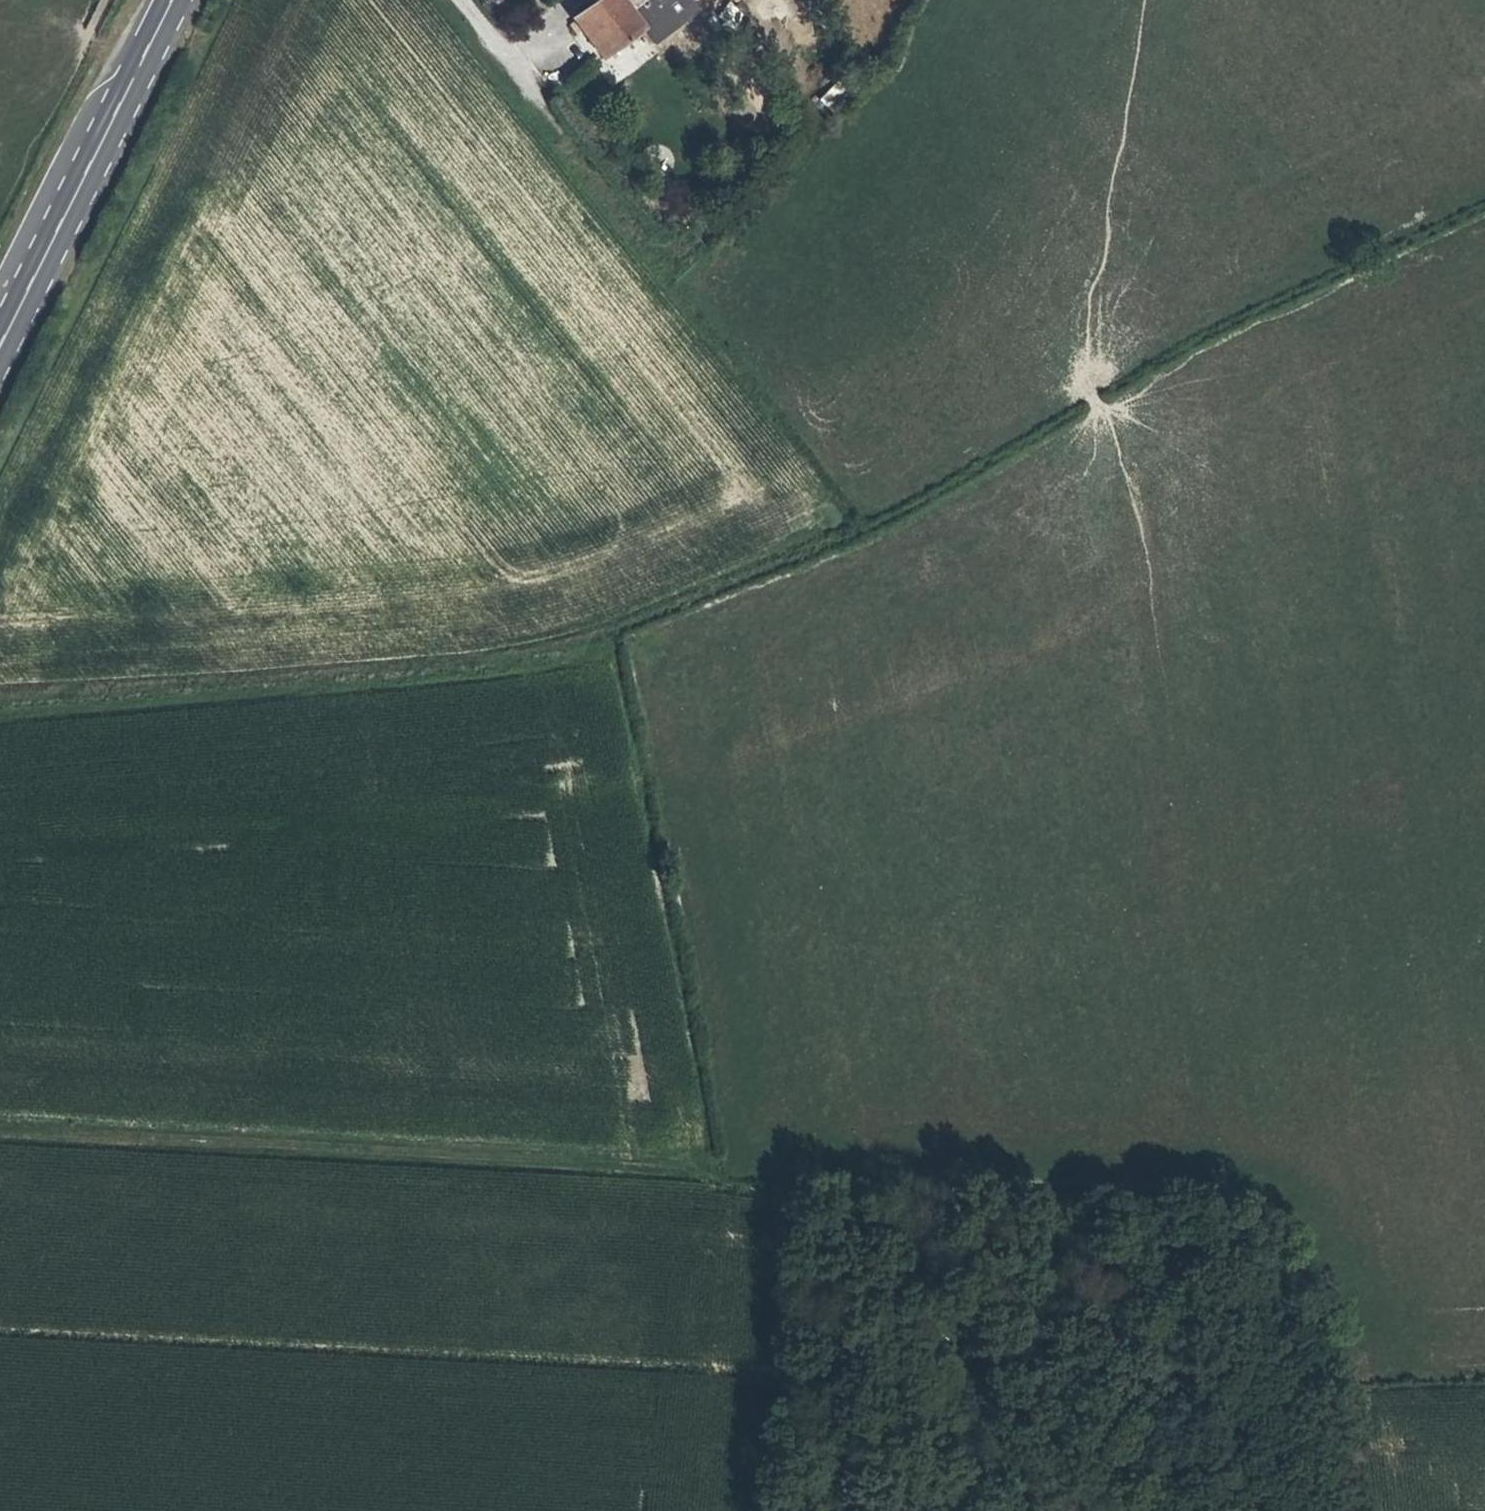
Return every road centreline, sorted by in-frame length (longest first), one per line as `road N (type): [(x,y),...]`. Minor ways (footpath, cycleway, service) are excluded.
road 1 (primary): [(172,0),(0,348)]

